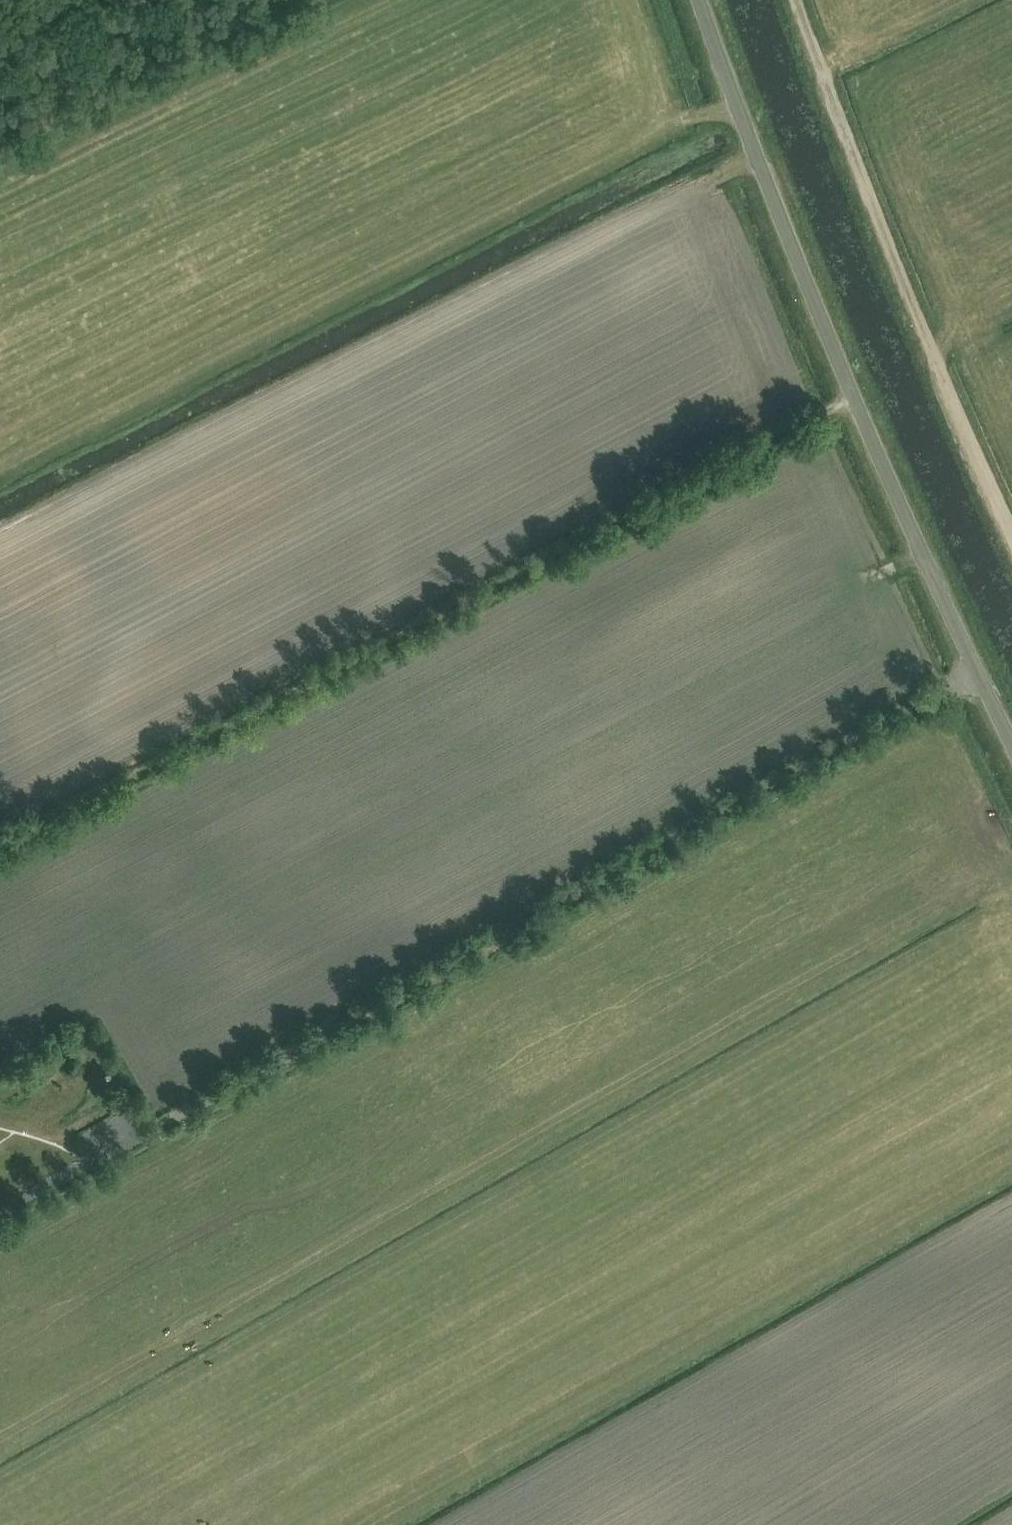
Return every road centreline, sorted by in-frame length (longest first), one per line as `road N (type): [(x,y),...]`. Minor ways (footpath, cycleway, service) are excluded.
road 1 (unclassified): [(1011,743),(938,595),(701,0)]
road 2 (track): [(1011,547),(903,298),(790,0)]

